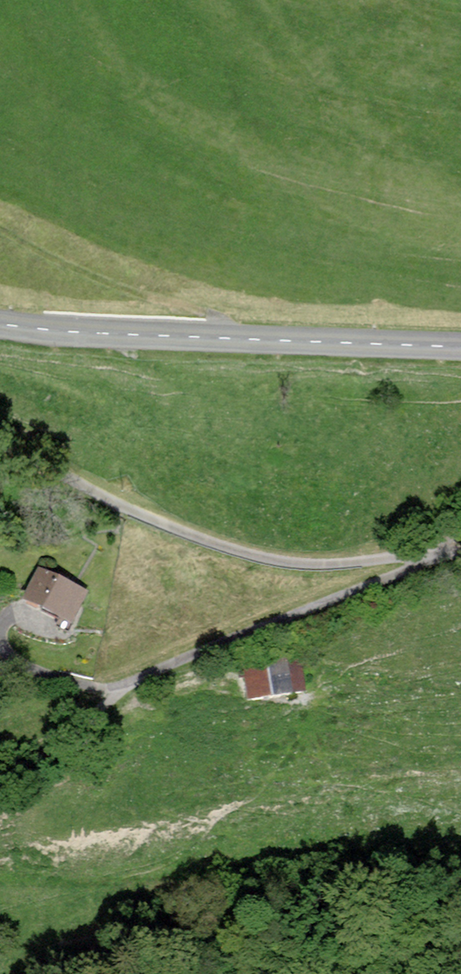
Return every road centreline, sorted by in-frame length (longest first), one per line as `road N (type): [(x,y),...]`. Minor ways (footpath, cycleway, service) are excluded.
road 1 (unclassified): [(427,555),(396,579),(116,691),(62,747),(0,785)]
road 2 (secondary): [(460,347),(0,324)]
road 3 (unclassified): [(427,555),(314,564),(265,558),(124,507),(0,444)]

